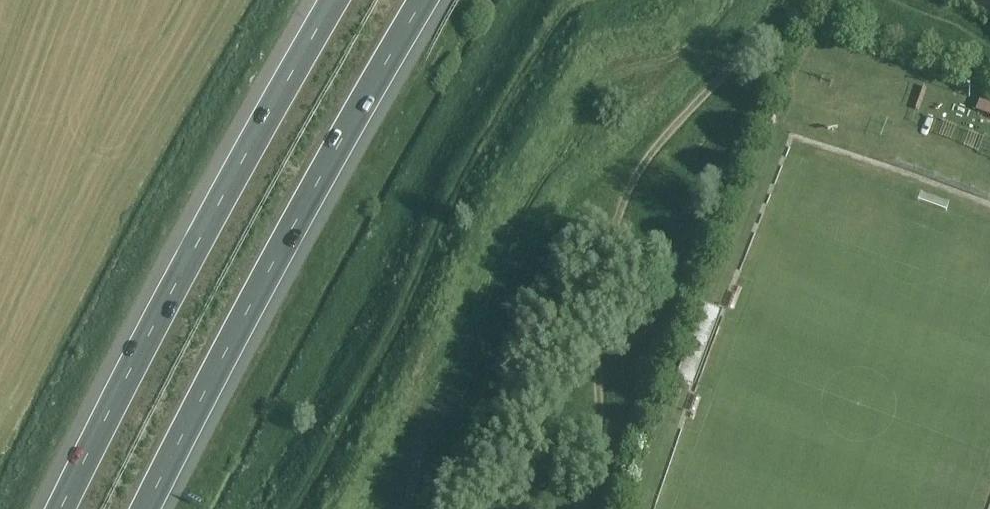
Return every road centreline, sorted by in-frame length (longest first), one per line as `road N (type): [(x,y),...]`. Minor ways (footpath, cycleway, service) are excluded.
road 1 (motorway): [(144,508),(435,0)]
road 2 (motorway): [(328,0),(246,137),(58,508)]

